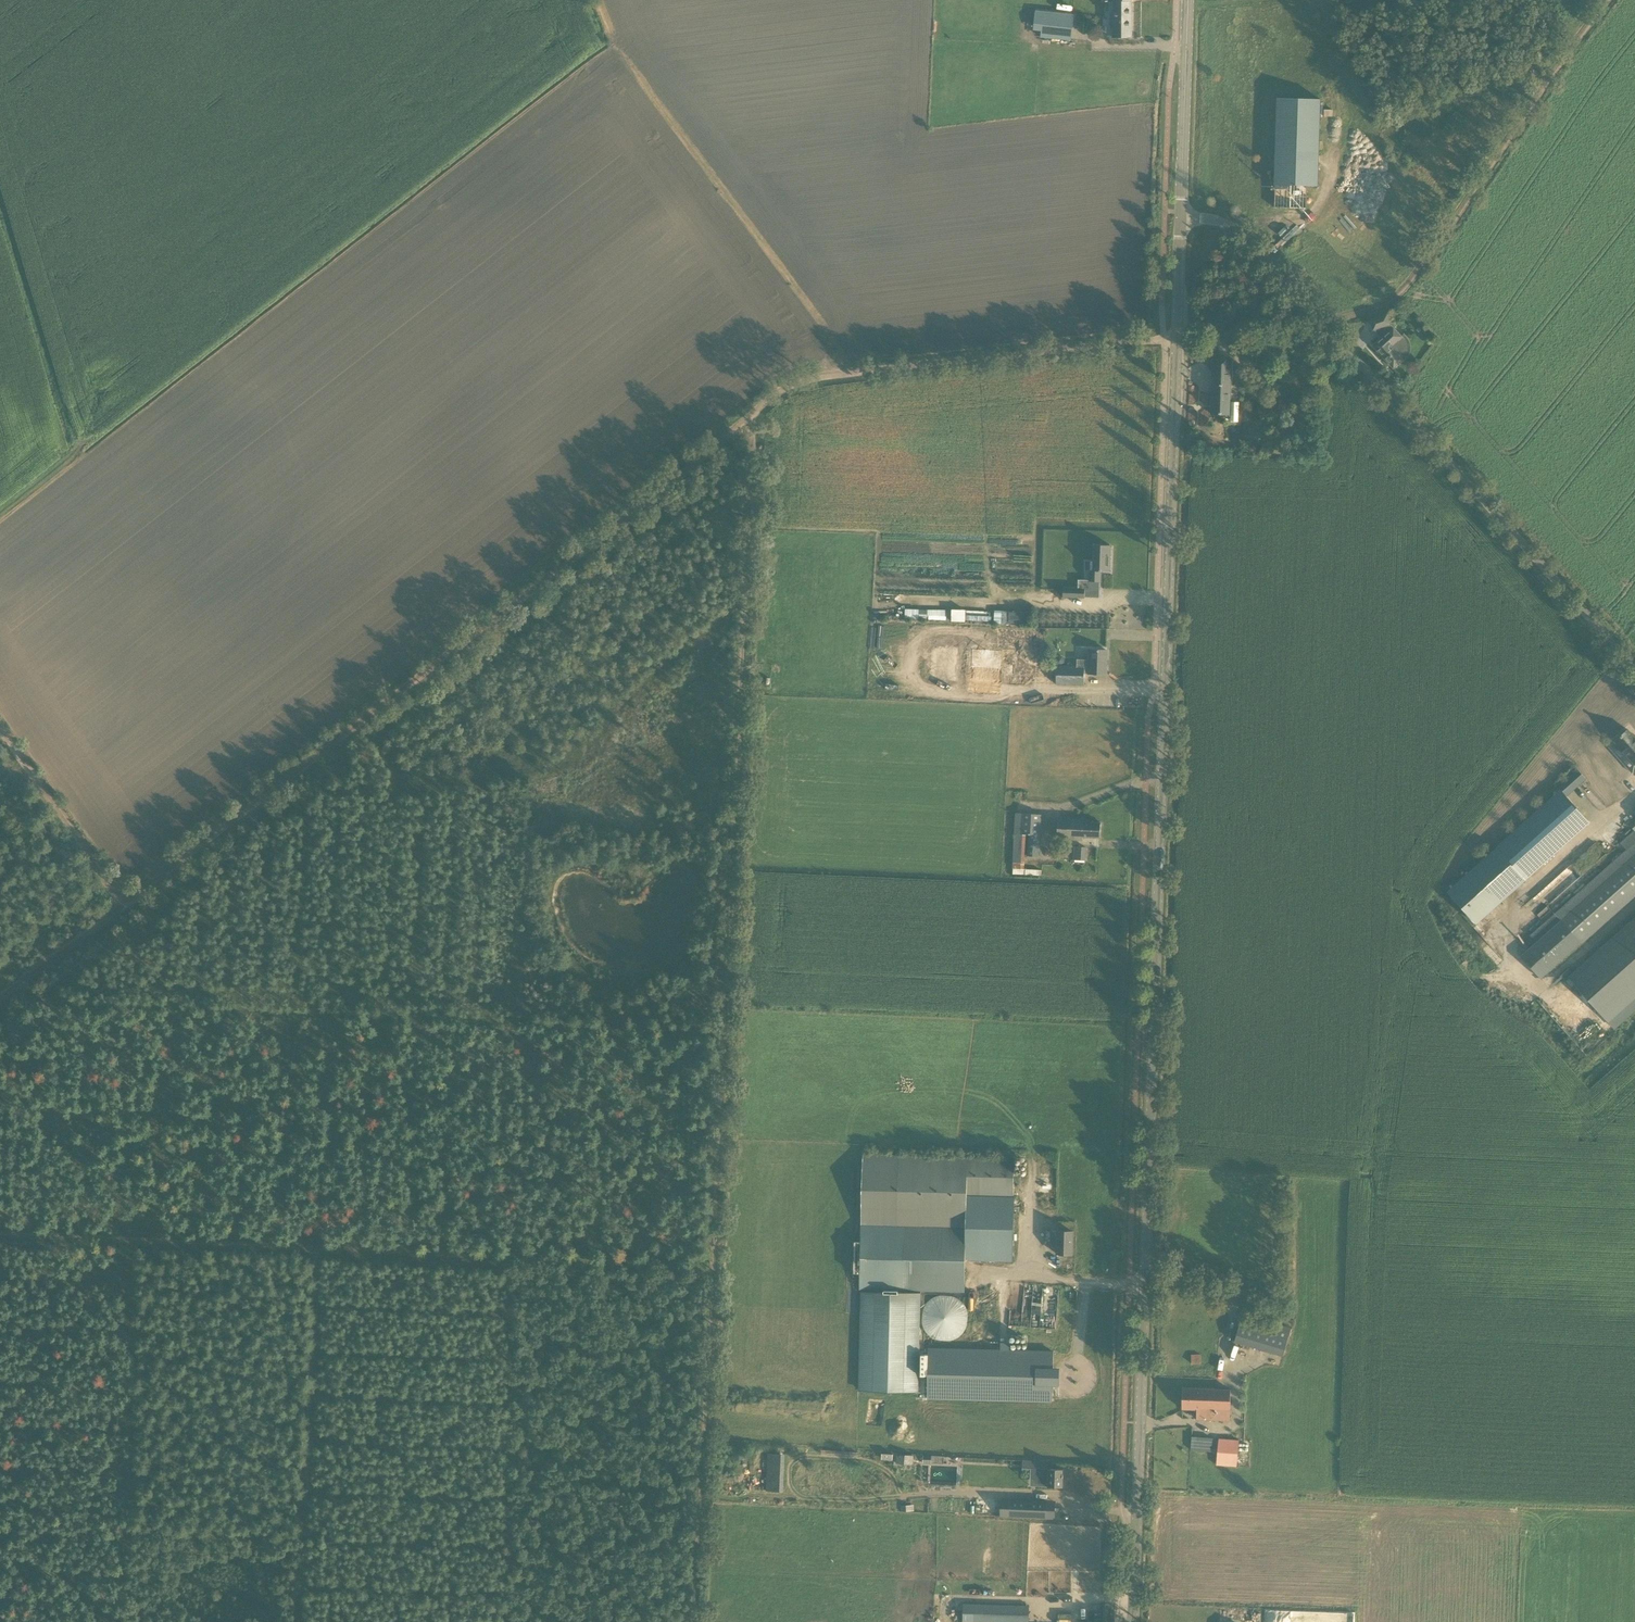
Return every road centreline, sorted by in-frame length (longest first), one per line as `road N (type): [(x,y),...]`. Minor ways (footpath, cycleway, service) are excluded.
road 1 (secondary): [(1133,1621),(1180,216)]
road 2 (track): [(752,414),(691,1621)]
road 3 (track): [(127,905),(752,414)]
road 4 (unclassified): [(1634,661),(1235,228),(1180,216)]
road 5 (track): [(1325,319),(1378,306),(1415,279),(1607,0)]
road 6 (track): [(752,414),(778,392),(837,373),(1177,337)]
road 7 (secondary): [(1180,216),(1188,0)]
road 8 (track): [(127,905),(0,731)]
road 9 (track): [(0,1000),(127,905)]

